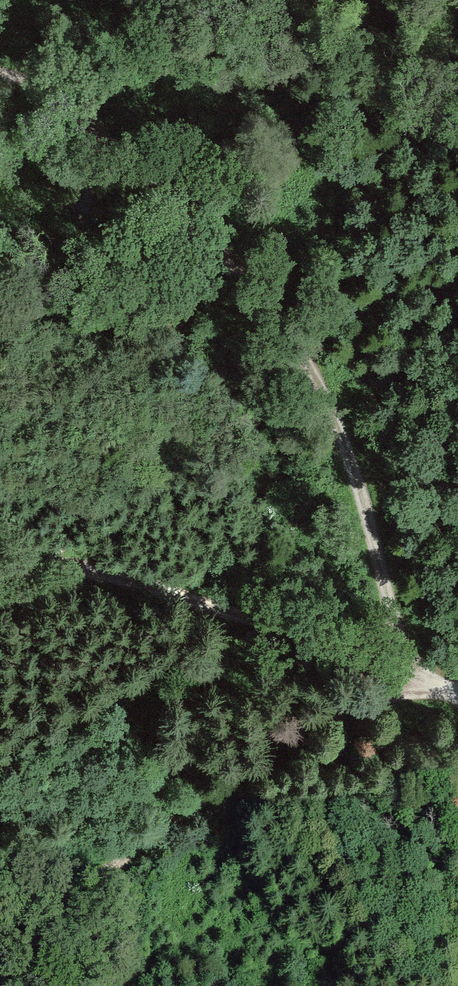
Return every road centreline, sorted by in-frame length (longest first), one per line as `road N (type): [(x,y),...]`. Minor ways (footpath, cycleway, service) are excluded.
road 1 (track): [(0,961),(305,724),(369,699),(441,691),(417,667),(392,617),(344,442),(310,366),(263,298),(194,222),(57,106),(0,89)]
road 2 (track): [(457,690),(119,574),(0,568)]

